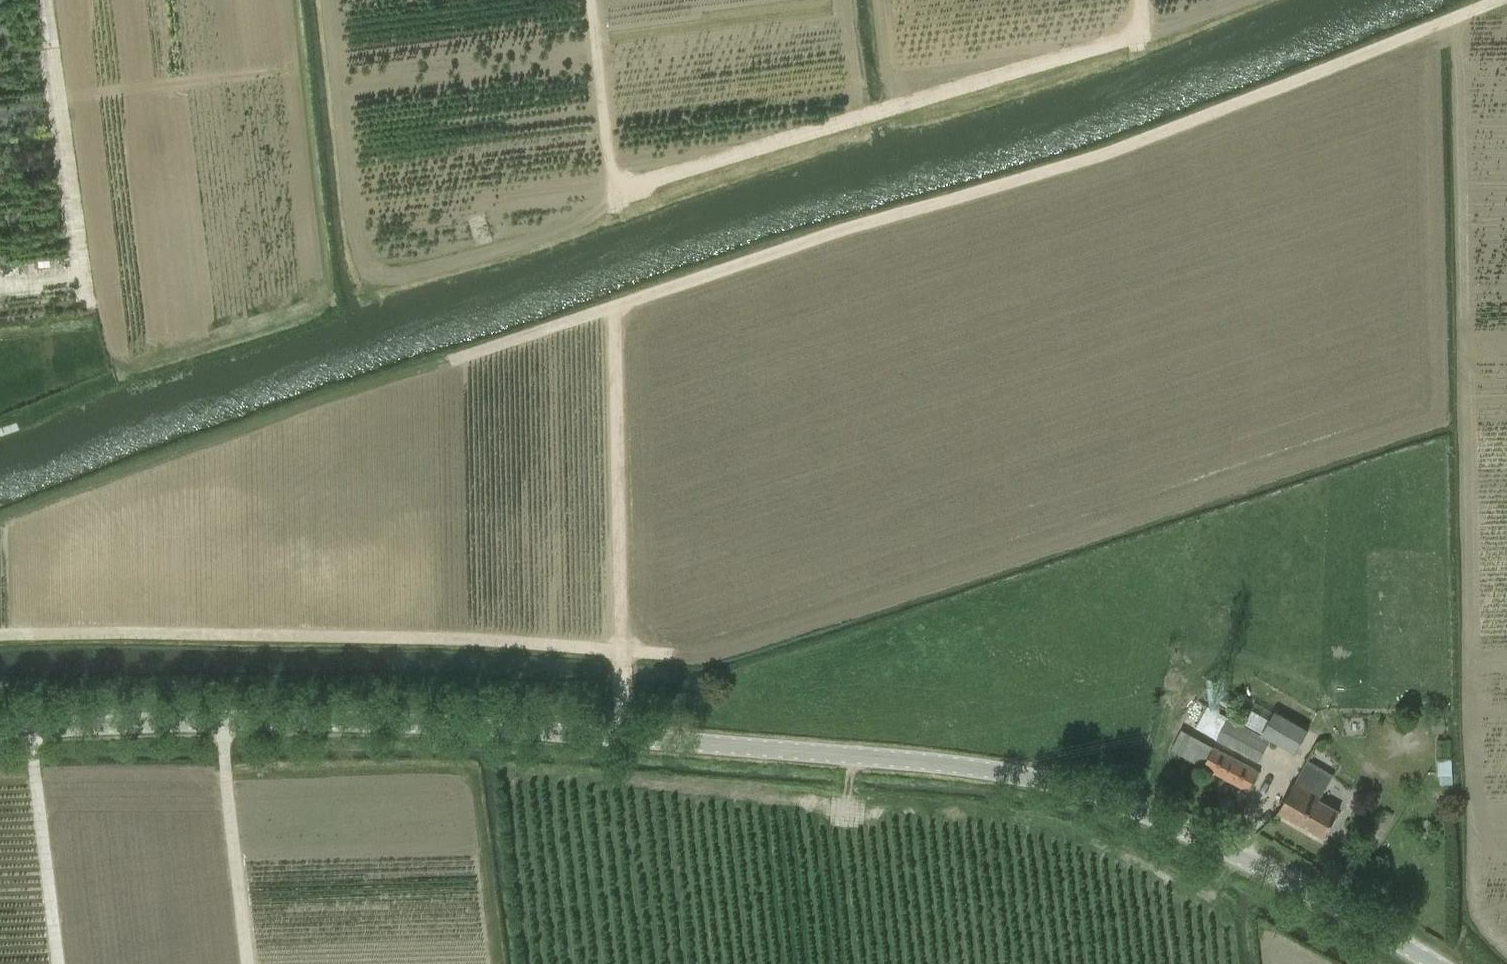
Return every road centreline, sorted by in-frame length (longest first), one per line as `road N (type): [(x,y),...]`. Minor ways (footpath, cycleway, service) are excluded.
road 1 (unclassified): [(1436,963),(1232,853),(1083,791),(1025,777),(814,751),(355,721),(0,729)]
road 2 (track): [(591,0),(612,176),(637,187),(1123,39),(1141,14),(1139,0)]

